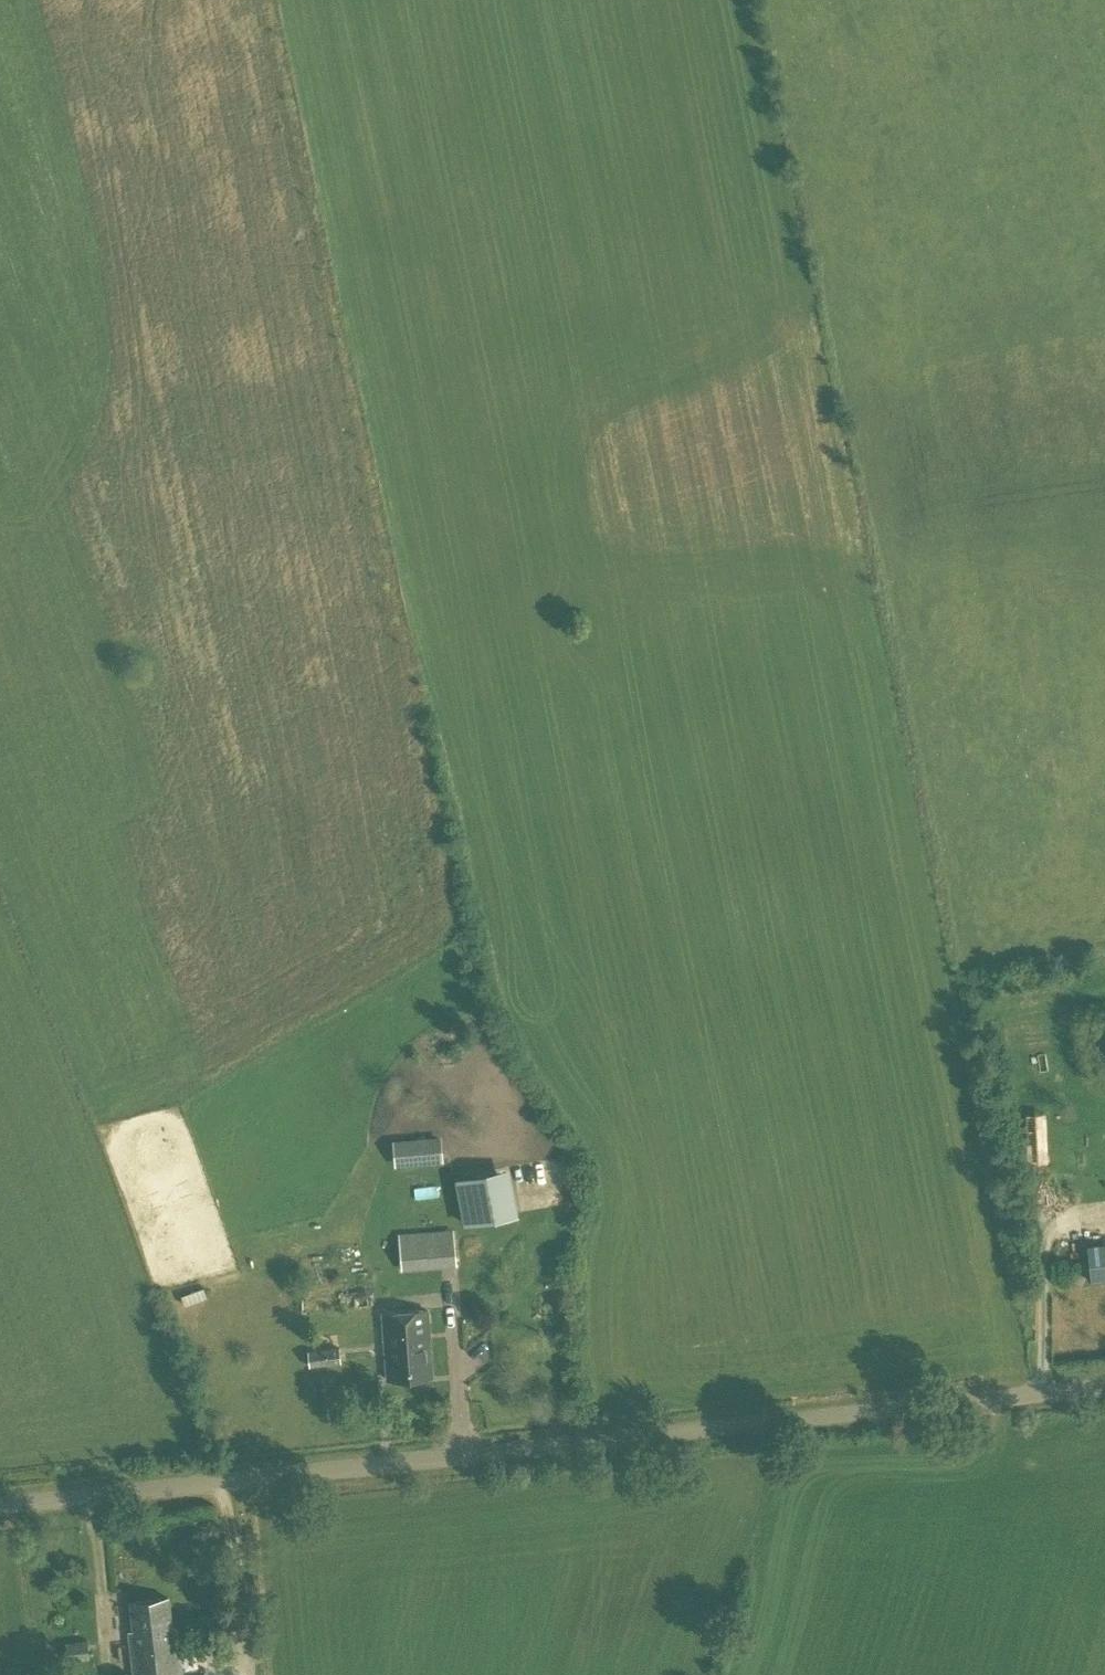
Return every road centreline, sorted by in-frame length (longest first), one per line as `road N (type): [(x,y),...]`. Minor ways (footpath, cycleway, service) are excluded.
road 1 (unclassified): [(0,1507),(1104,1384)]

